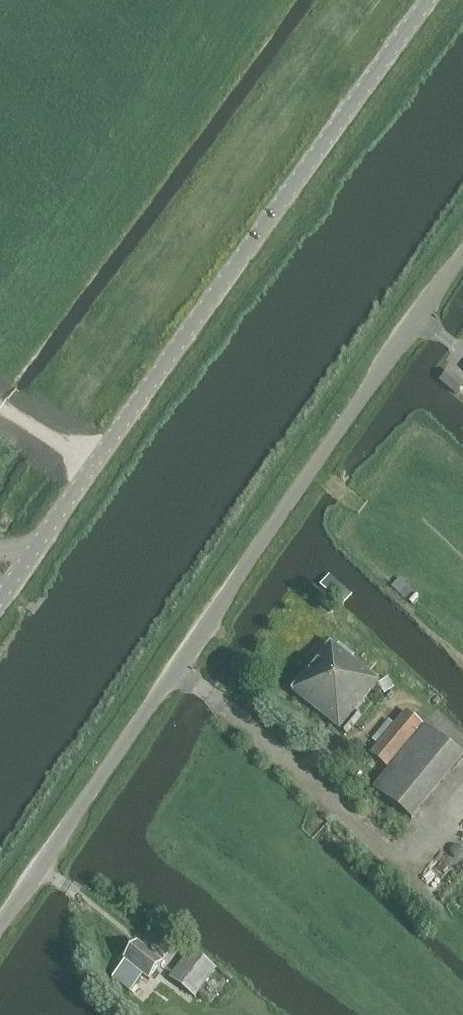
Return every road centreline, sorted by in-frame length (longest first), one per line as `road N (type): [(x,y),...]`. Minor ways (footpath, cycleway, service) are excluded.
road 1 (tertiary): [(0,926),(462,261)]
road 2 (unclassified): [(0,602),(436,0)]

